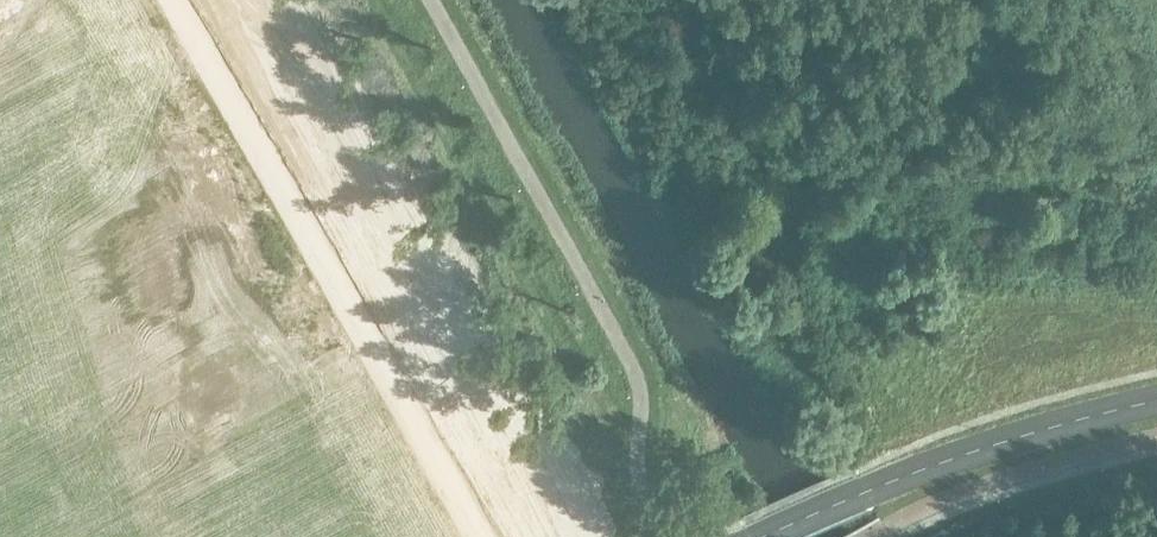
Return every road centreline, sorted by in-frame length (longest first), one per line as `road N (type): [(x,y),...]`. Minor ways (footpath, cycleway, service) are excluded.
road 1 (residential): [(434,258),(141,415)]
road 2 (residential): [(10,171),(303,14)]
road 3 (residential): [(10,171),(141,415)]
road 4 (residential): [(141,415),(0,491)]
road 5 (residential): [(141,415),(204,536)]

